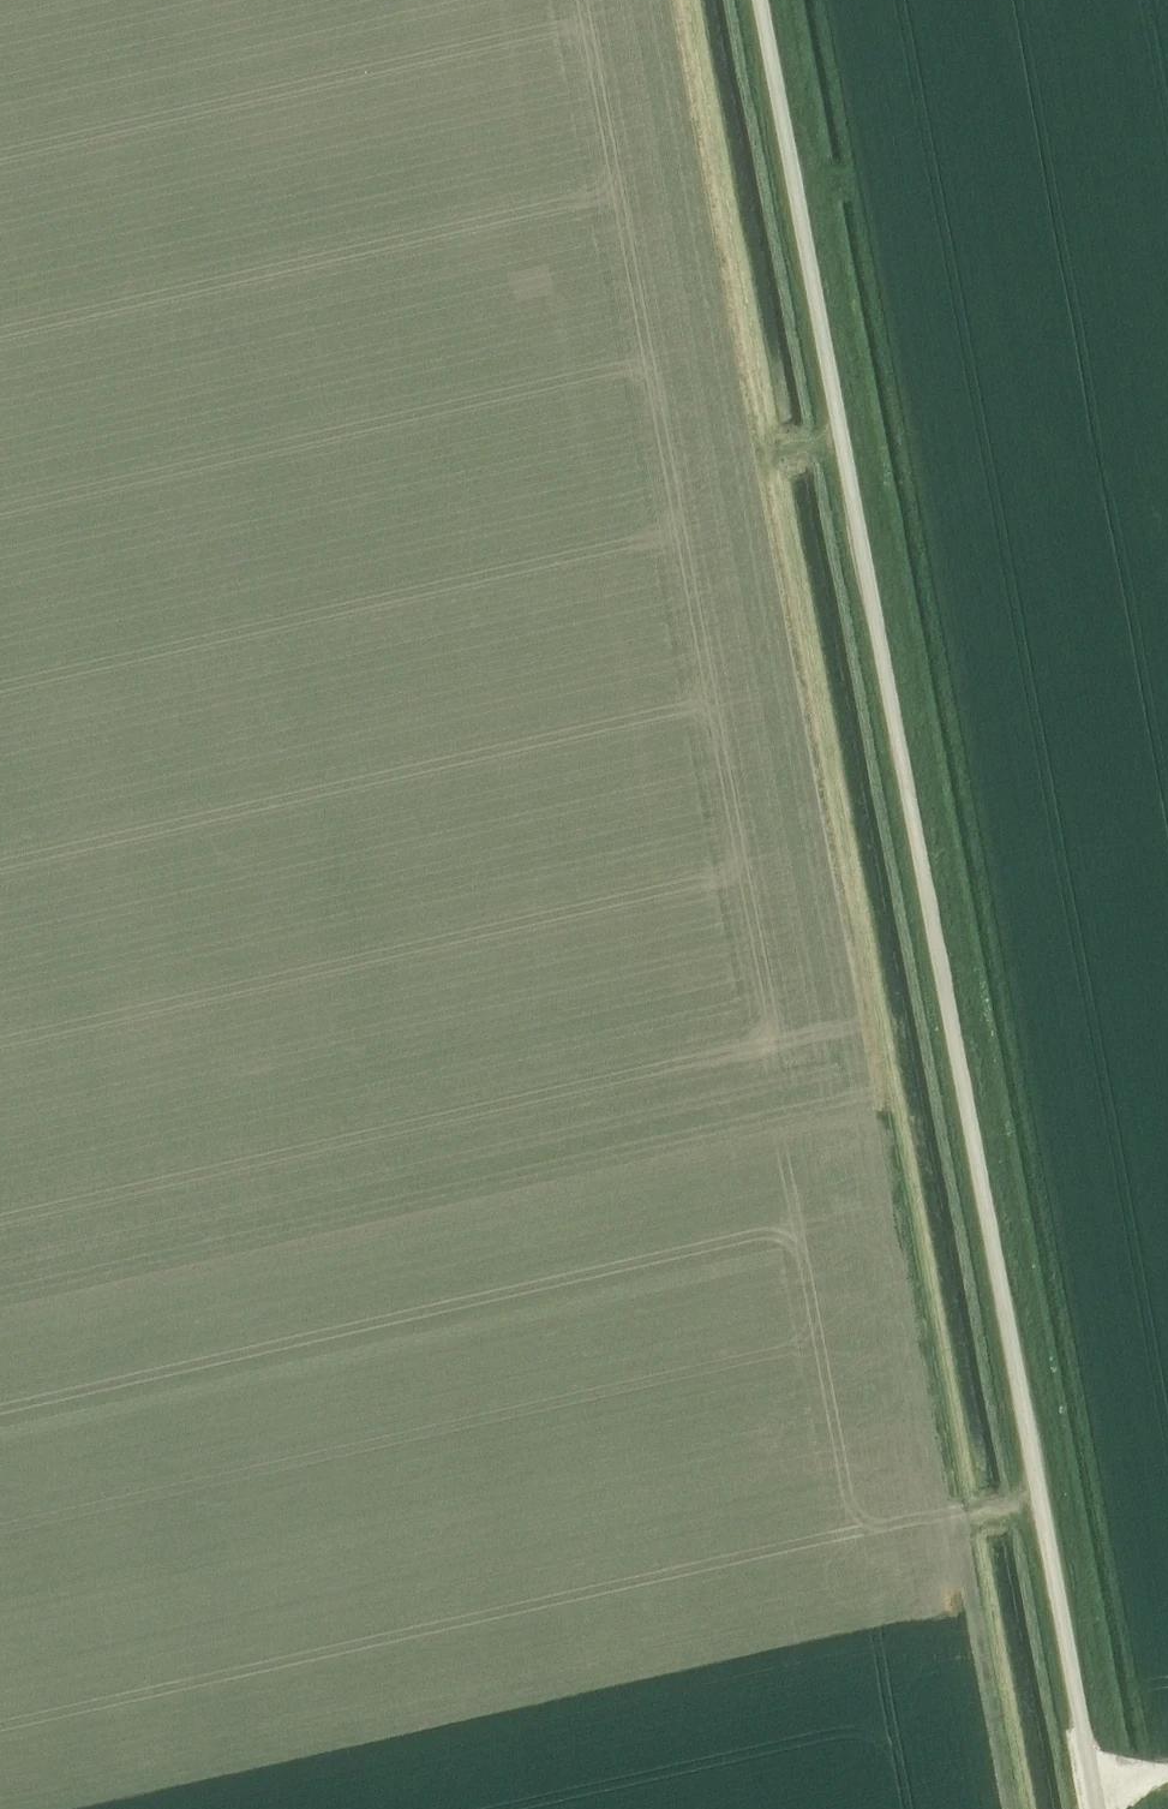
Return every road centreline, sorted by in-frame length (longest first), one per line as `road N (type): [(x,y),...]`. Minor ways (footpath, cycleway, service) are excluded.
road 1 (unclassified): [(1097,1808),(759,0)]

